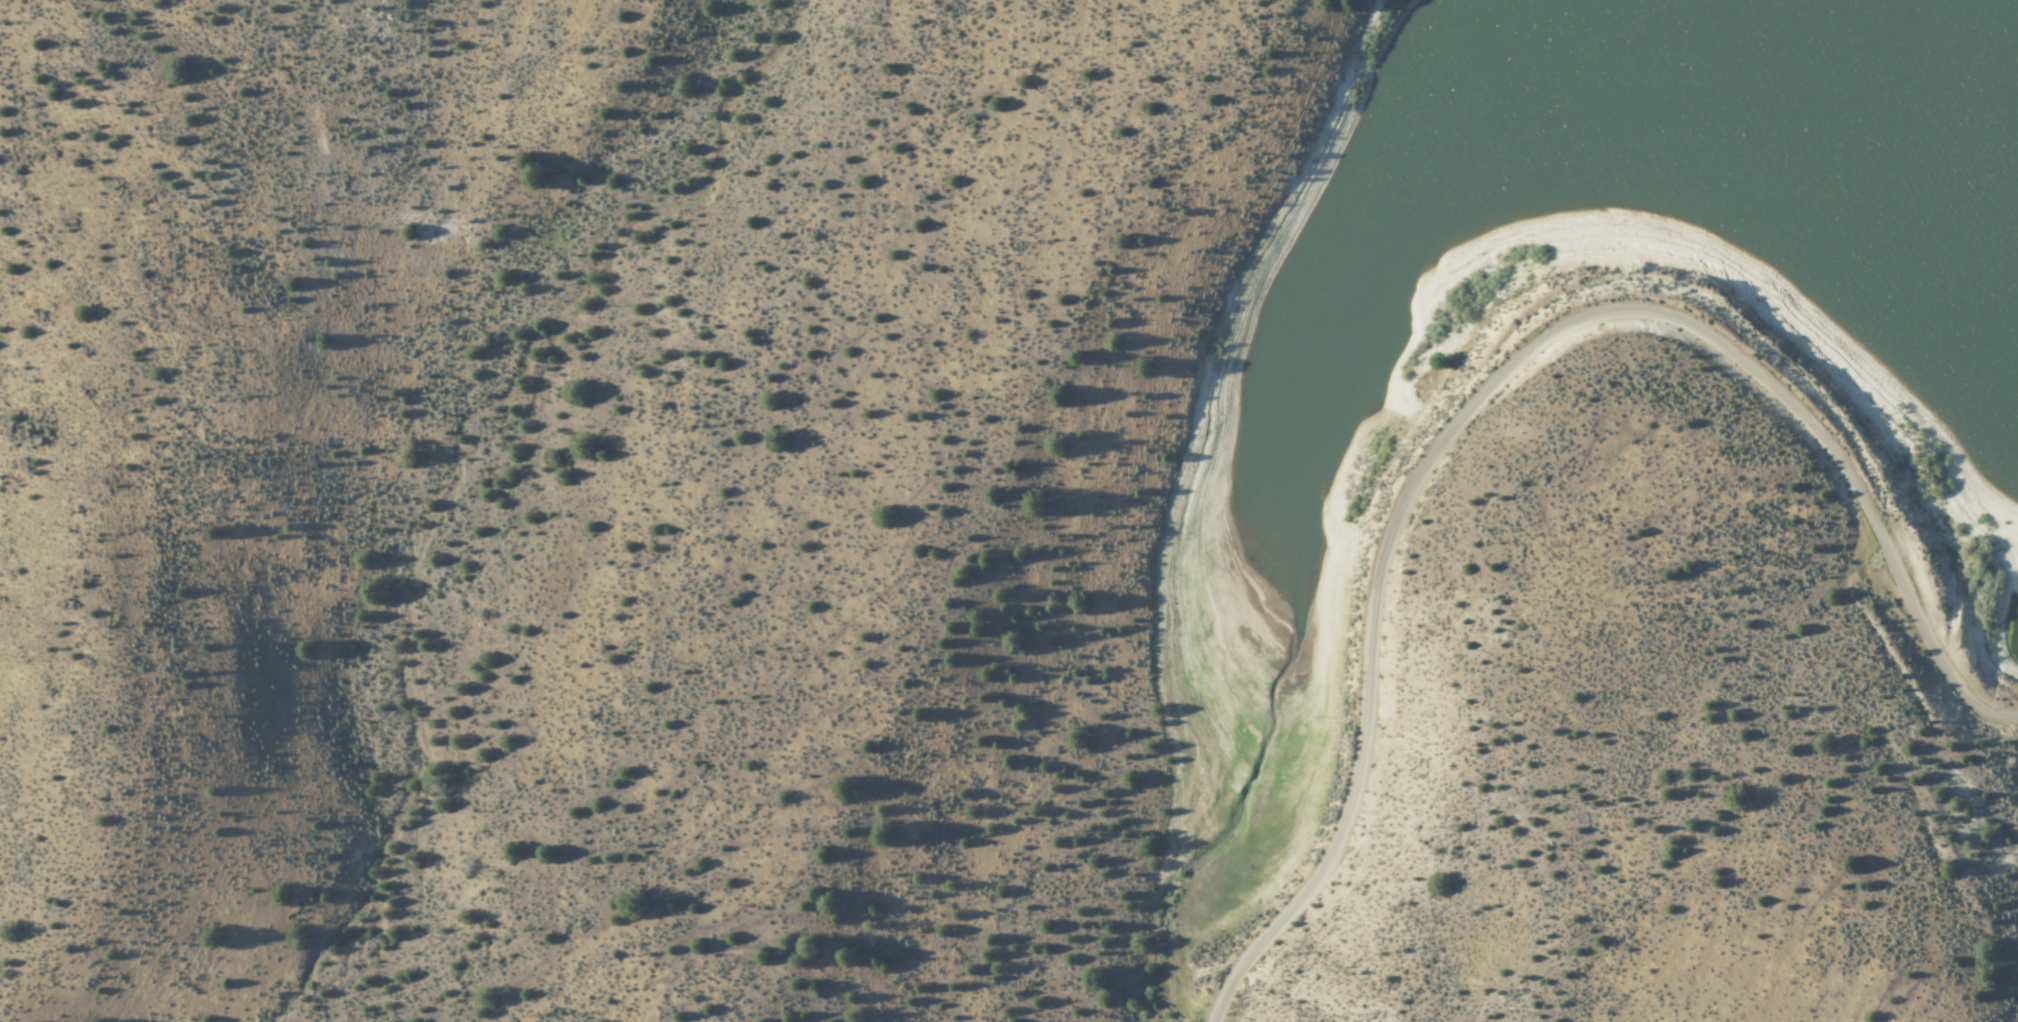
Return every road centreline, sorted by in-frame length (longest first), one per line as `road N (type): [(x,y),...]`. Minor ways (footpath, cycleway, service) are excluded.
road 1 (residential): [(1229,1021),(1352,795),(1373,591),(1412,488),(1496,367),(1568,324),(1630,311),(1701,329),(1777,382),(1861,492),(1909,607),(1952,675),(1994,713),(2017,709)]

